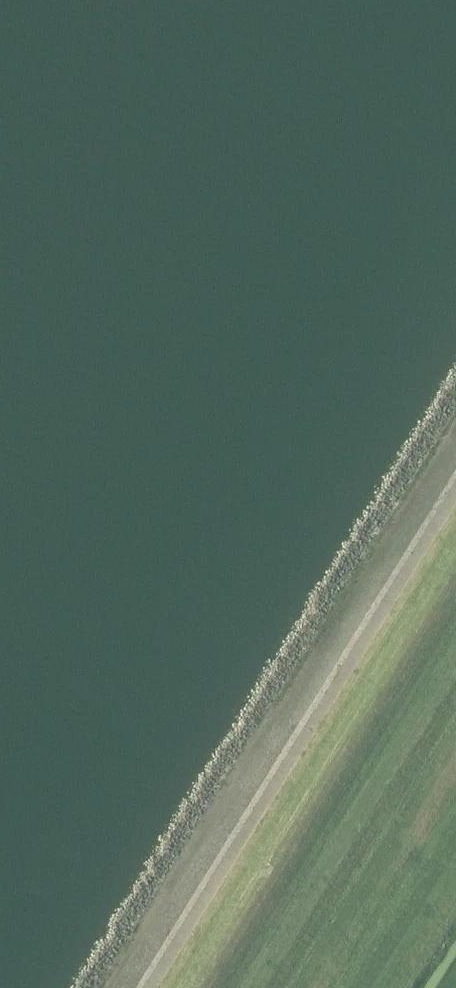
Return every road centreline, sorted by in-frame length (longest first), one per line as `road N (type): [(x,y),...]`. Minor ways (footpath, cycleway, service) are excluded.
road 1 (unclassified): [(150,987),(455,491)]

